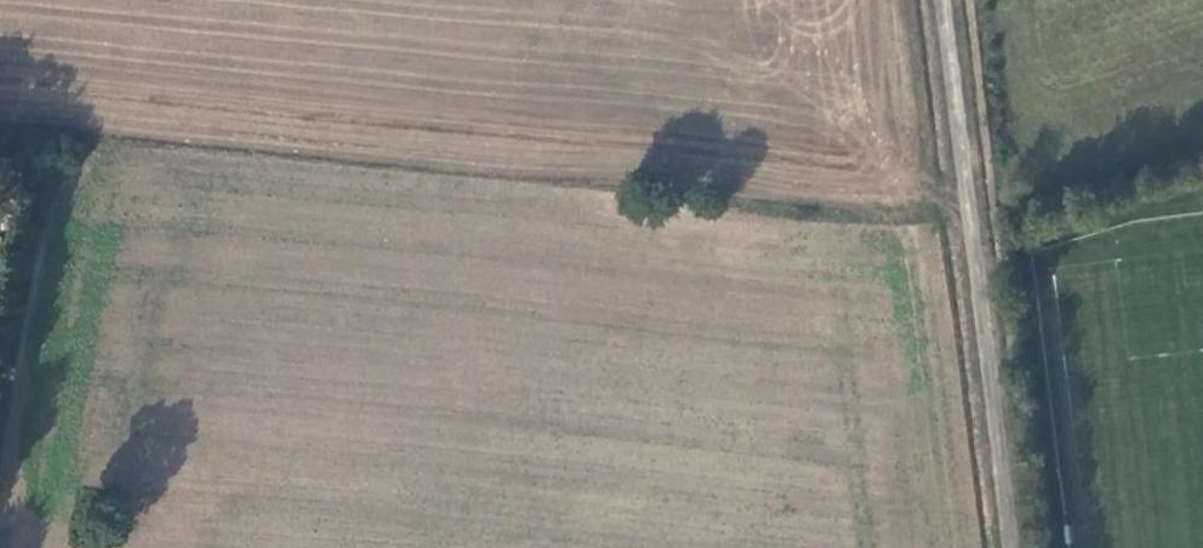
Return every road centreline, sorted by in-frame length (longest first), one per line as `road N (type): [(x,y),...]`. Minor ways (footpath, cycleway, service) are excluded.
road 1 (residential): [(1007,547),(941,0)]

